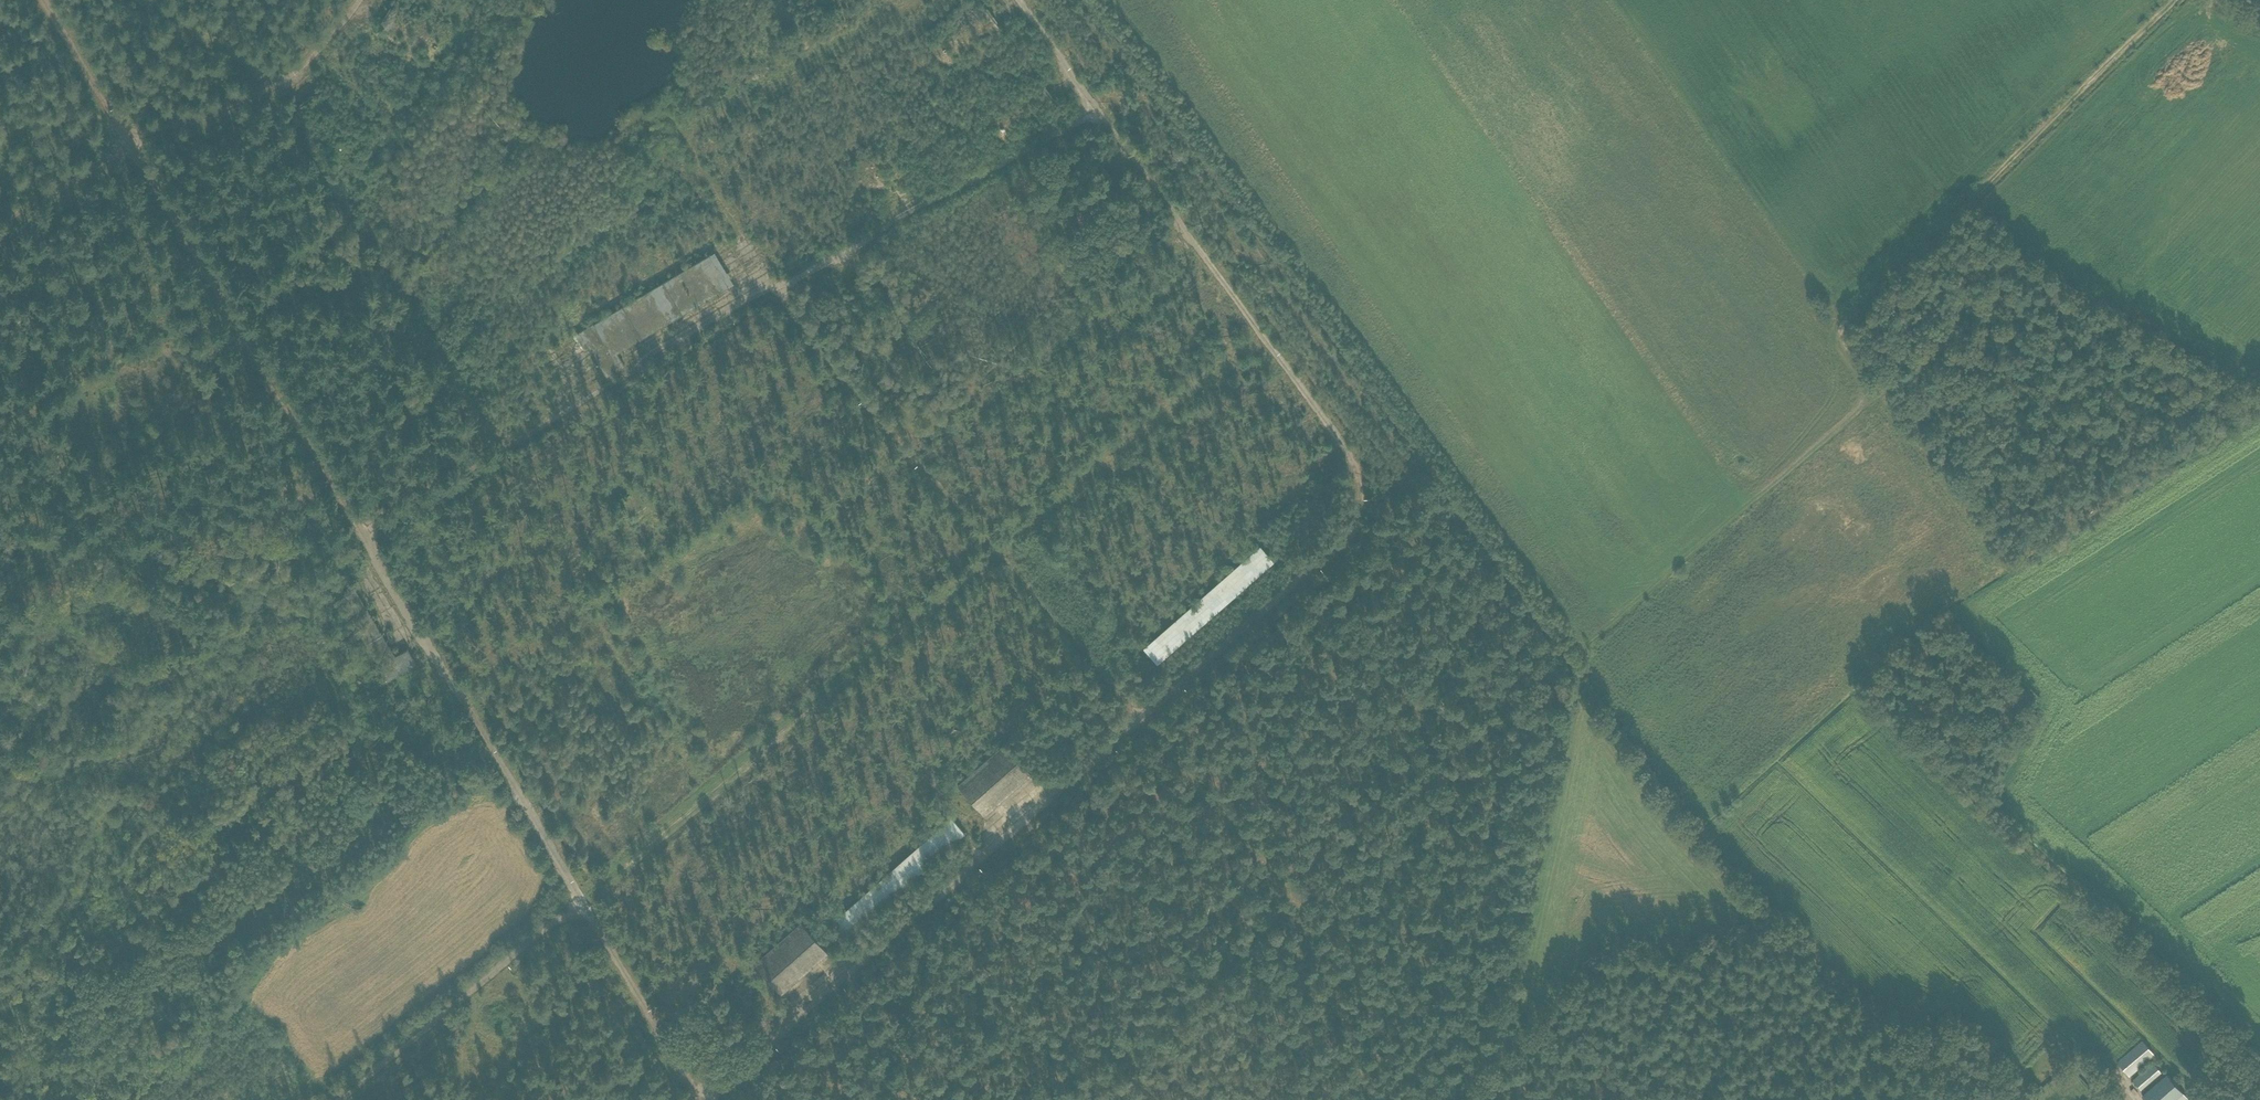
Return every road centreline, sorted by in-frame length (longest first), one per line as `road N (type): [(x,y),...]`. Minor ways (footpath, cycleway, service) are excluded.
road 1 (track): [(708,1099),(1356,523),(1357,489),(1342,455),(1017,0)]
road 2 (track): [(582,897),(47,0)]
road 3 (track): [(1097,109),(221,612)]
road 4 (track): [(0,1019),(221,612),(0,477)]
road 5 (track): [(702,1099),(582,897),(337,1099)]
road 6 (track): [(358,0),(287,81),(131,144),(0,232)]

